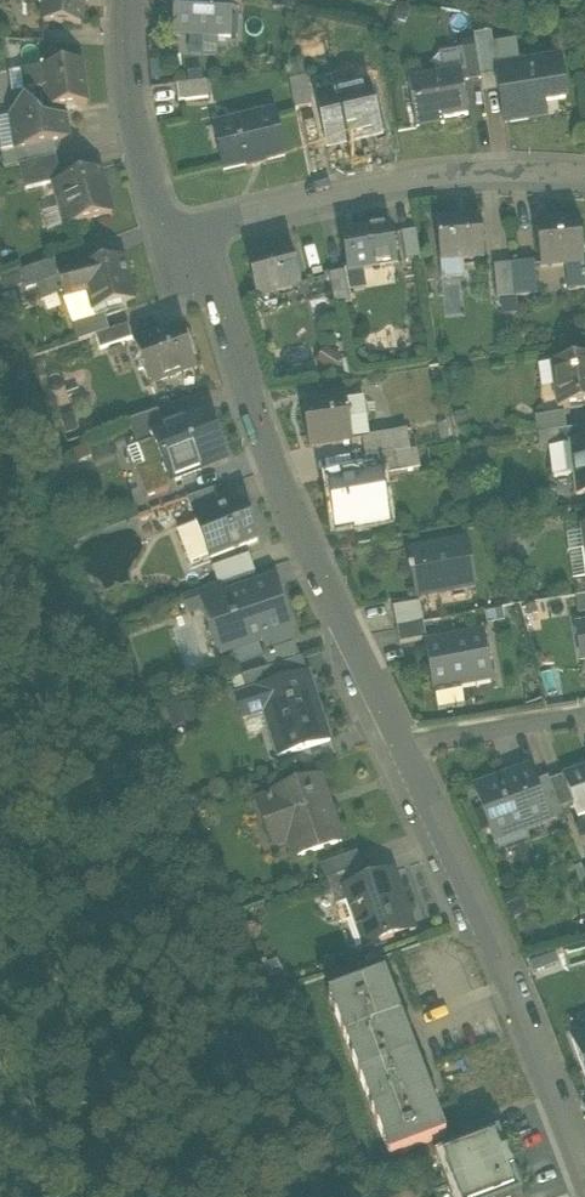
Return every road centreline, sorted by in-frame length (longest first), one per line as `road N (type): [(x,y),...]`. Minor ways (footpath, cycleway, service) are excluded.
road 1 (residential): [(167,236),(214,293),(398,746)]
road 2 (residential): [(398,746),(583,1174)]
road 3 (residential): [(584,181),(424,177),(167,236)]
road 4 (residential): [(131,0),(130,90),(167,236)]
road 5 (residential): [(398,746),(584,716)]

